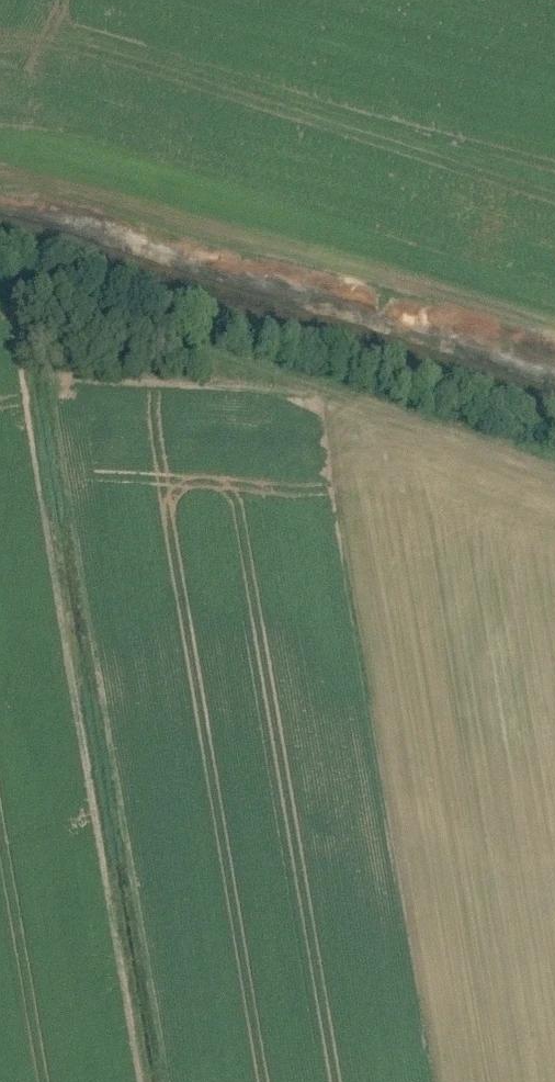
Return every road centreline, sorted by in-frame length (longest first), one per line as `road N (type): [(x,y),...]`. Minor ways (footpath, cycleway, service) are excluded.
road 1 (track): [(554,386),(0,216)]

